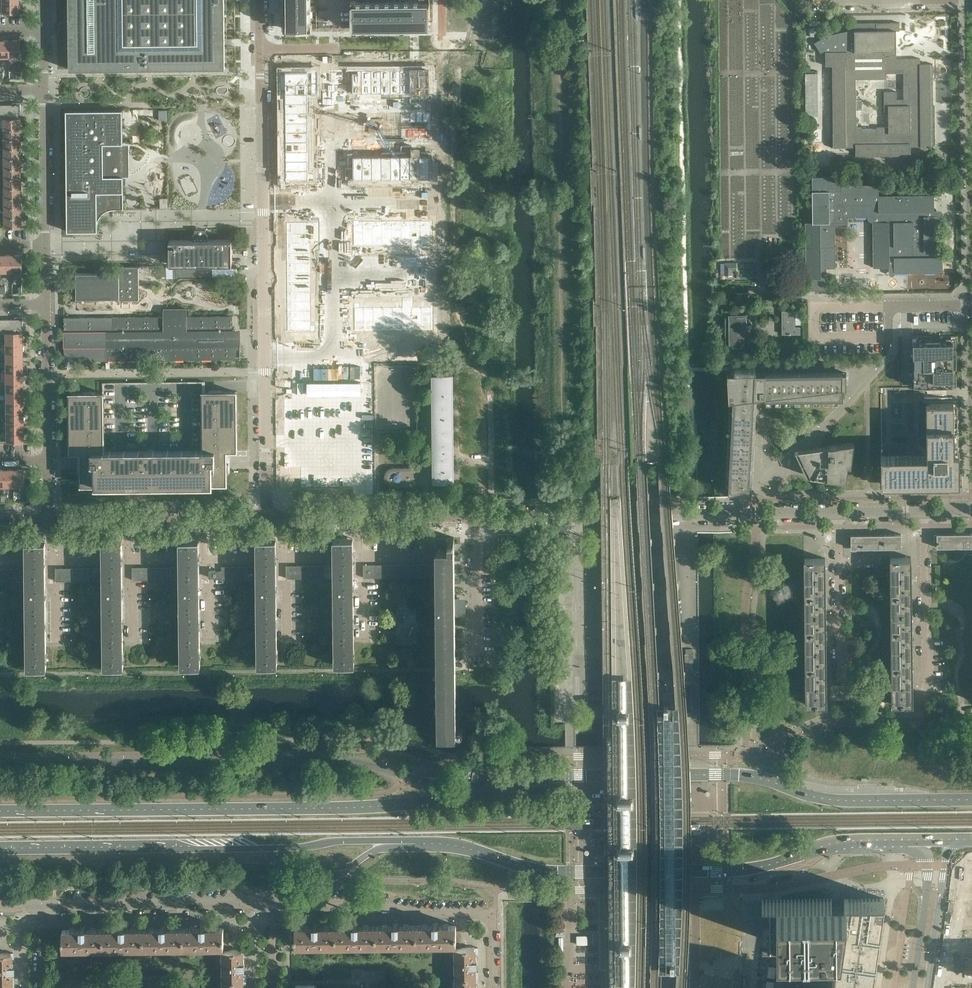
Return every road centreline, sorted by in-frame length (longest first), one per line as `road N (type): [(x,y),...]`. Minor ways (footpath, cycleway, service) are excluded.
road 1 (secondary): [(416,843),(462,847),(547,871),(717,873),(839,844),(911,842)]
road 2 (secondary): [(971,800),(837,802),(716,775),(559,776),(481,794)]
road 3 (secondary): [(481,794),(351,760),(0,763)]
road 4 (secondary): [(481,794),(354,807),(0,811)]
road 5 (secondary): [(0,848),(416,843)]
road 6 (tertiary): [(503,517),(837,513)]
road 7 (secondary): [(41,905),(267,897)]
road 8 (unclassified): [(273,904),(493,912)]
road 9 (residential): [(48,522),(46,304)]
road 10 (residential): [(927,689),(925,512)]
road 11 (residential): [(262,519),(262,356)]
road 12 (residential): [(840,674),(837,513)]
road 13 (secondary): [(267,897),(340,875),(378,849),(416,843)]
road 14 (residential): [(262,356),(262,197)]
road 15 (residential): [(45,246),(45,89)]
road 16 (tertiary): [(911,842),(924,855),(928,876),(913,987)]
road 17 (tertiary): [(927,987),(954,839)]
road 18 (residential): [(262,197),(261,49)]
road 19 (residential): [(479,660),(477,517)]

